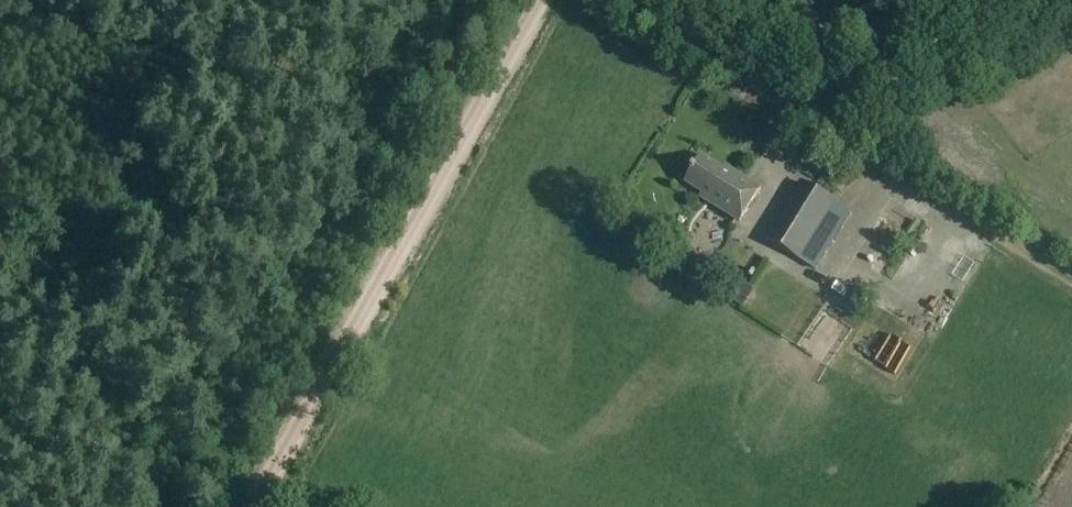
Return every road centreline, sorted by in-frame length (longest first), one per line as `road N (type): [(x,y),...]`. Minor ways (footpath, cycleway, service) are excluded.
road 1 (unclassified): [(253,506),(538,0)]
road 2 (track): [(1071,17),(854,99),(803,104),(704,53),(628,0)]

